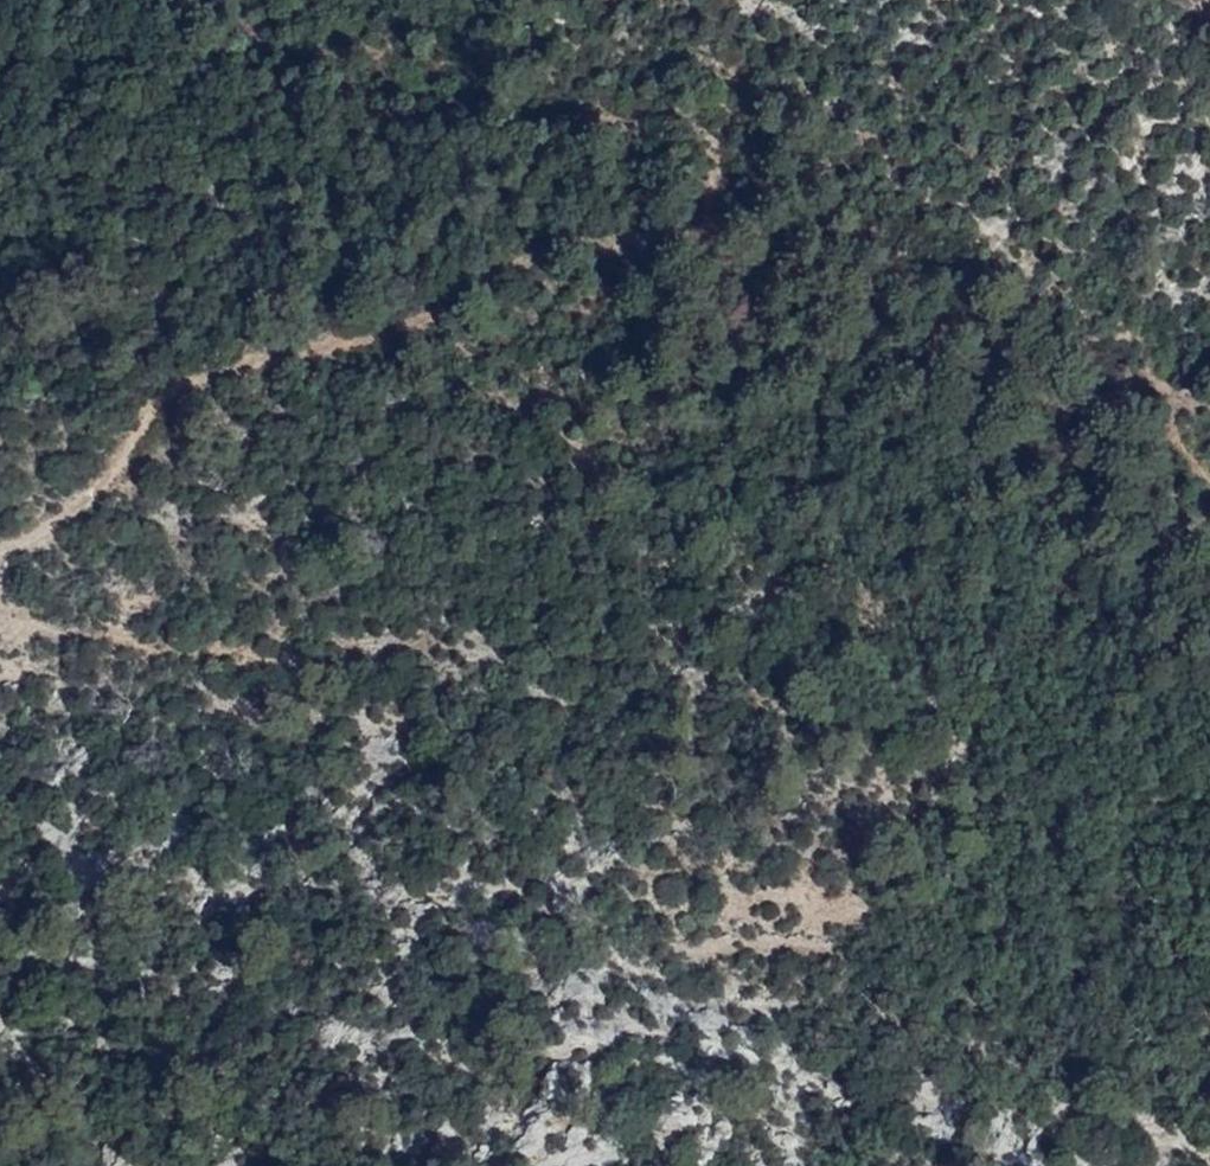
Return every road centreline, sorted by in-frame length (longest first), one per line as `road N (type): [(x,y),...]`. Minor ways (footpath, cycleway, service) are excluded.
road 1 (track): [(0,547),(53,528),(122,463),(162,384),(284,349),(413,327),(569,245),(681,226),(1139,412),(1209,455)]

